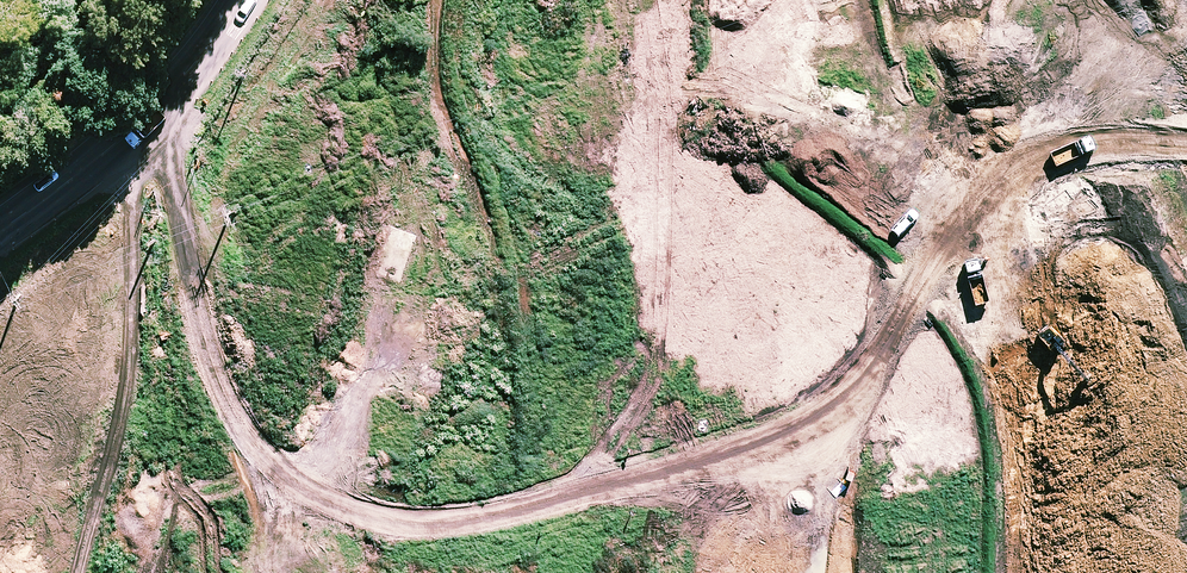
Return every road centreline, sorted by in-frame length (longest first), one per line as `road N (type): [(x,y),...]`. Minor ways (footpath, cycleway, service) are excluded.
road 1 (motorway): [(0,559),(1186,392)]
road 2 (motorway): [(1186,464),(470,572)]
road 3 (secondary): [(0,73),(66,67),(148,41),(212,0)]

